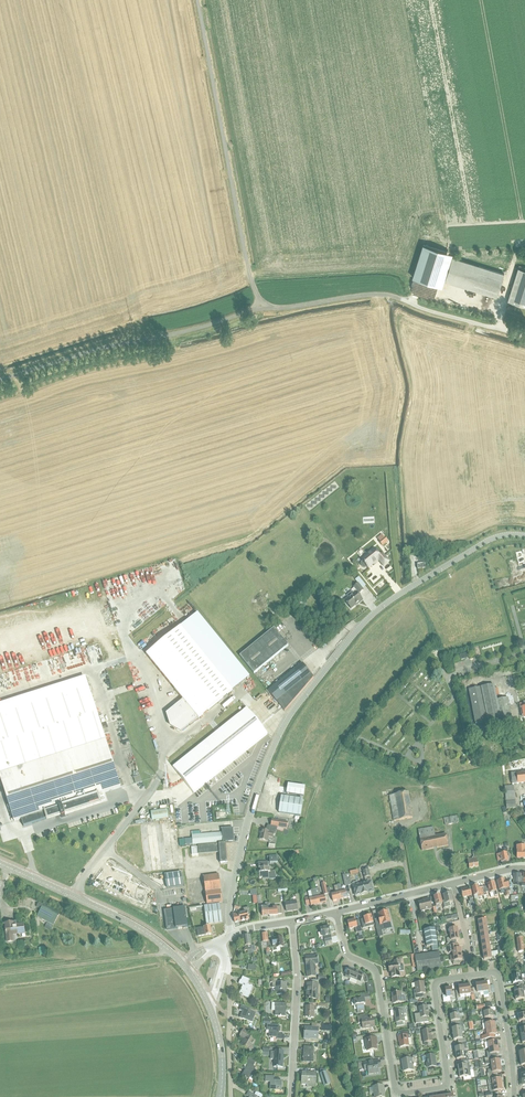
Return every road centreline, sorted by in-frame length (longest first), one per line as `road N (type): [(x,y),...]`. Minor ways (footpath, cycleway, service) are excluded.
road 1 (residential): [(232,935),(228,914),(254,801),(298,706),(358,629),(397,595),(491,538),(524,535)]
road 2 (residential): [(472,974),(433,987),(445,1087),(401,1094),(376,969),(347,954),(336,913)]
road 3 (track): [(272,309),(257,295),(248,266),(199,0)]
road 4 (track): [(0,379),(263,305)]
road 5 (unclassified): [(524,335),(387,295),(272,309)]
road 6 (residential): [(291,1096),(292,922)]
road 7 (track): [(0,974),(170,952)]
road 8 (unclassified): [(73,897),(161,772)]
road 9 (residential): [(513,1096),(501,979),(493,972),(472,974)]
road 10 (residential): [(231,1096),(226,956)]
road 11 (secondary): [(183,965),(129,922),(73,897)]
road 12 (tertiary): [(336,913),(454,883)]

